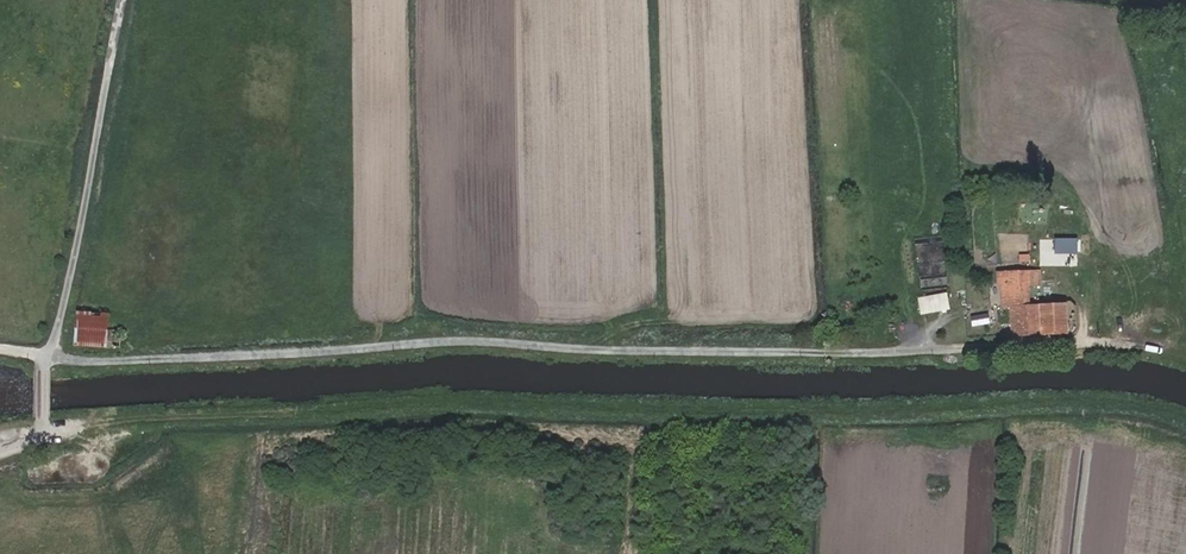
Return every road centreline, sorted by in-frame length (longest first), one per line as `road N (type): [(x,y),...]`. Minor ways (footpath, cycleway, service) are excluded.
road 1 (track): [(987,343),(876,350),(601,348),(493,338),(44,361)]
road 2 (track): [(44,361),(84,209),(122,0)]

